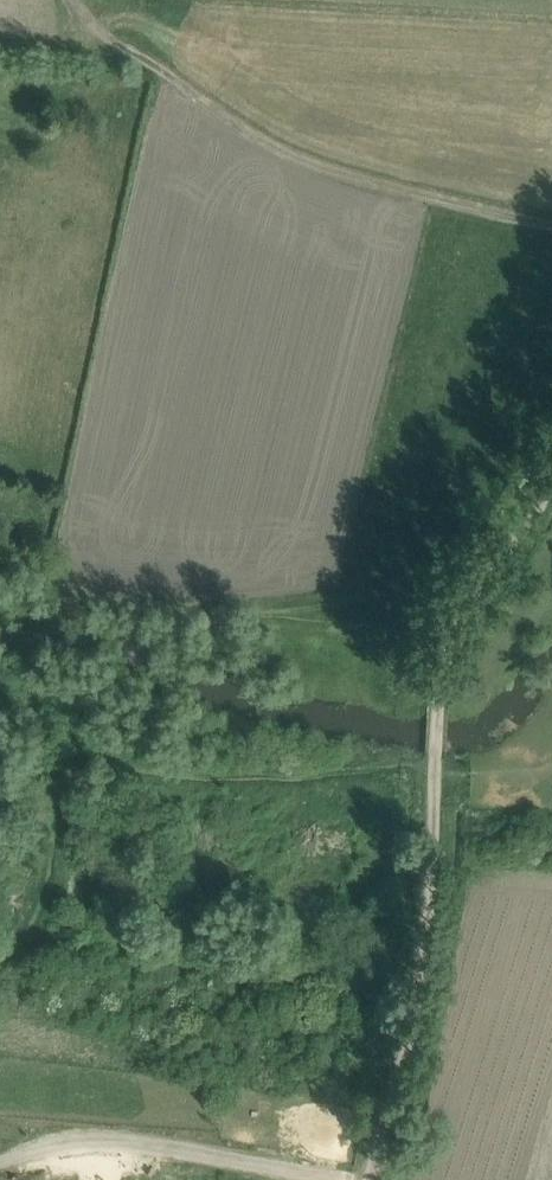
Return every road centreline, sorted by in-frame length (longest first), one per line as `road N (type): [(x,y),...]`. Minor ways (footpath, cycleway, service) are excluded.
road 1 (track): [(76,0),(156,70),(265,144),(337,172),(551,223)]
road 2 (track): [(372,1179),(417,989),(434,779)]
road 3 (track): [(434,779),(439,669),(451,638),(475,591),(551,493)]

